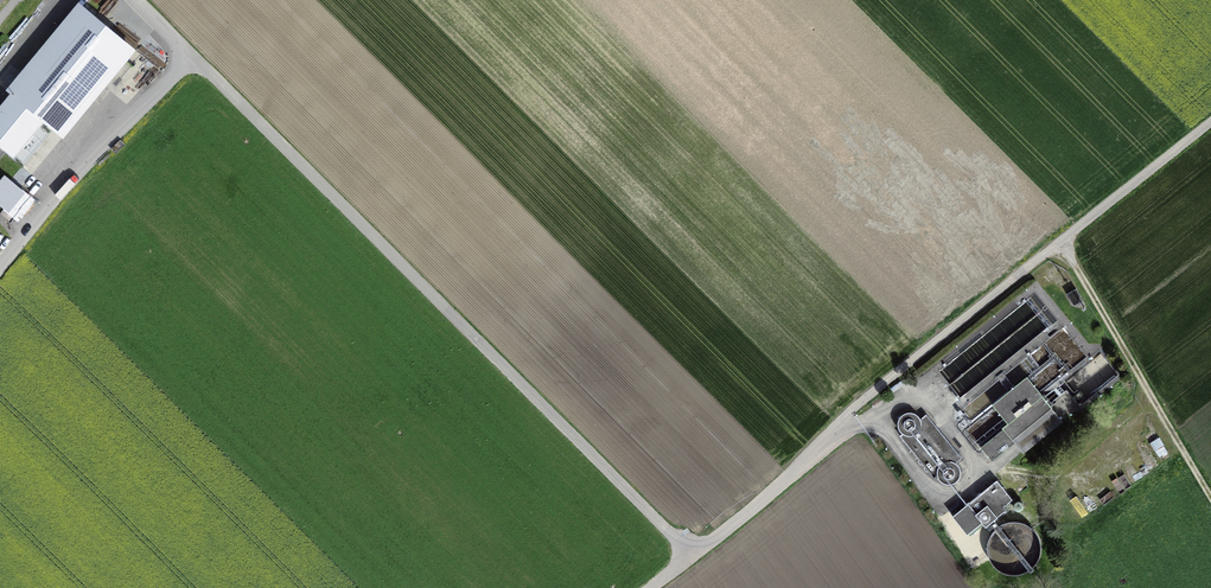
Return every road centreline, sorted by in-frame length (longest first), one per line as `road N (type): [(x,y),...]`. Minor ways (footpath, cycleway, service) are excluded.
road 1 (track): [(691,552),(445,303),(189,62)]
road 2 (track): [(1210,123),(845,411),(782,484),(691,552)]
road 3 (track): [(1210,491),(1064,241)]
road 4 (track): [(0,267),(189,62)]

